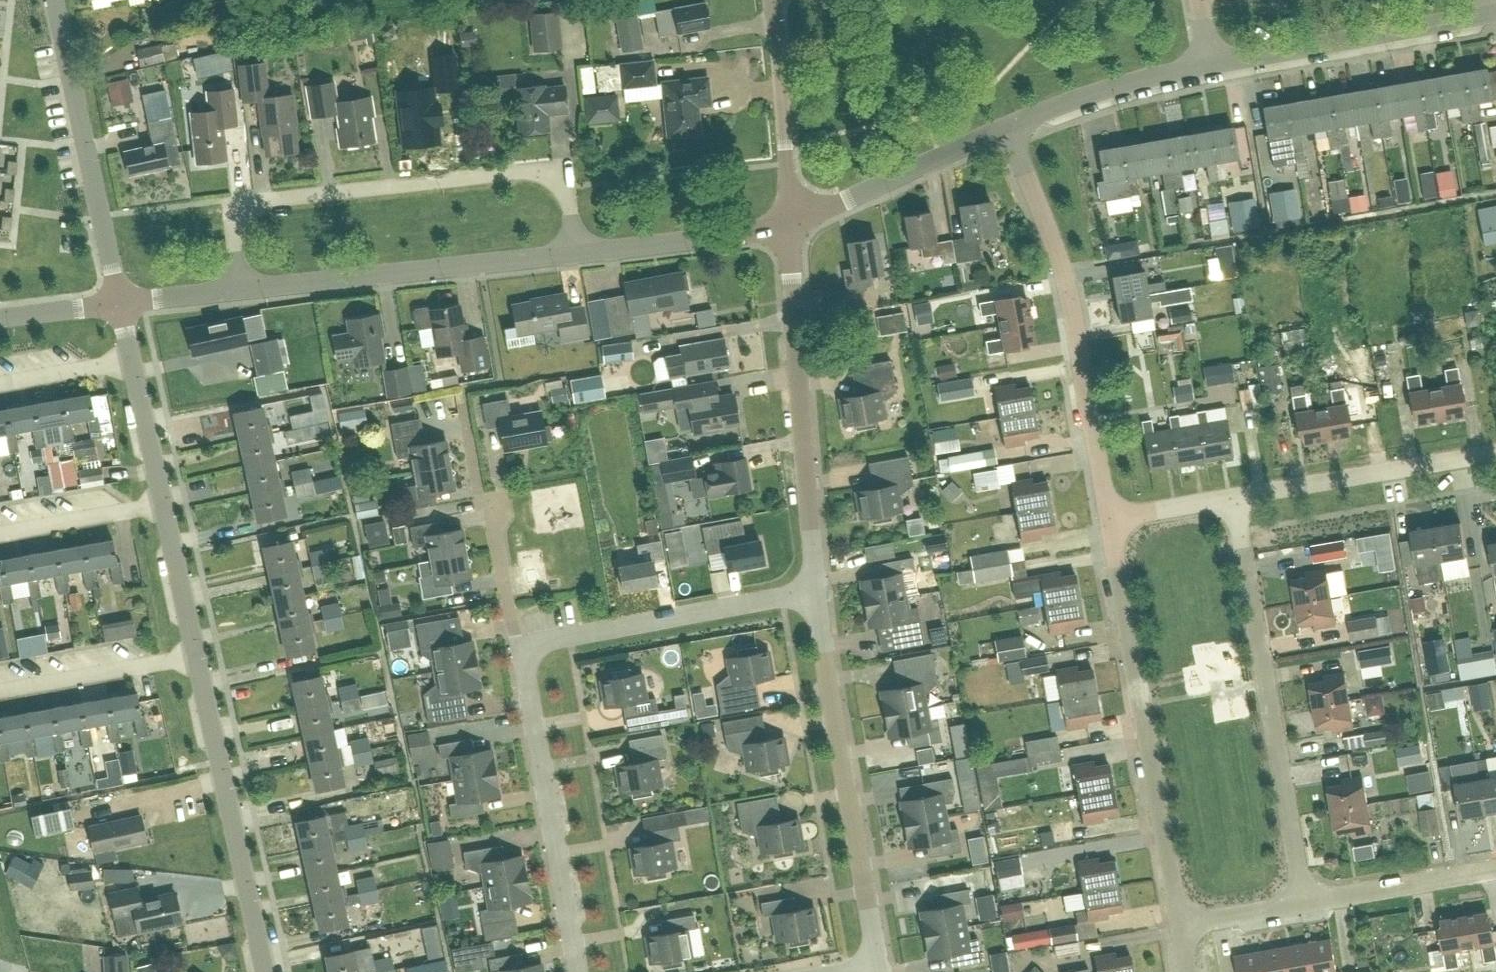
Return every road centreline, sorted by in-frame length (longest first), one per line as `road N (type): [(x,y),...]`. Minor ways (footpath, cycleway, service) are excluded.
road 1 (residential): [(240,289),(232,202),(528,170),(557,174),(576,250)]
road 2 (residential): [(1182,926),(1108,515)]
road 3 (residential): [(1306,902),(1233,496)]
road 4 (residential): [(1108,515),(1060,268),(1007,127)]
road 5 (residential): [(875,965),(811,591)]
road 6 (residential): [(811,591),(790,222)]
road 7 (unclassified): [(240,289),(576,250)]
road 8 (unclassified): [(265,971),(199,655)]
road 9 (residential): [(579,971),(526,673),(529,654)]
road 10 (unclassified): [(119,302),(54,0)]
road 11 (residential): [(529,654),(542,643),(811,591)]
road 12 (unclassified): [(1213,64),(1495,11)]
road 13 (residential): [(1233,496),(1495,450)]
road 14 (residential): [(529,654),(515,636),(467,420)]
road 15 (unclassified): [(790,222),(1007,127)]
road 16 (residential): [(790,222),(771,0)]
road 17 (unclassified): [(576,250),(745,234),(790,222)]
road 18 (unclassified): [(1007,127),(1213,64)]
road 19 (residential): [(199,655),(0,693)]
road 20 (residential): [(1306,902),(1495,869)]
road 21 (residential): [(0,530),(164,500)]
road 22 (unclassified): [(199,655),(164,500)]
road 23 (unclassified): [(164,500),(132,359)]
road 24 (residential): [(0,385),(132,359)]
road 25 (residential): [(1108,515),(1233,496)]
road 26 (residential): [(1182,926),(1306,902)]
road 27 (unclassified): [(119,302),(240,289)]
road 28 (unclassified): [(0,320),(119,302)]

